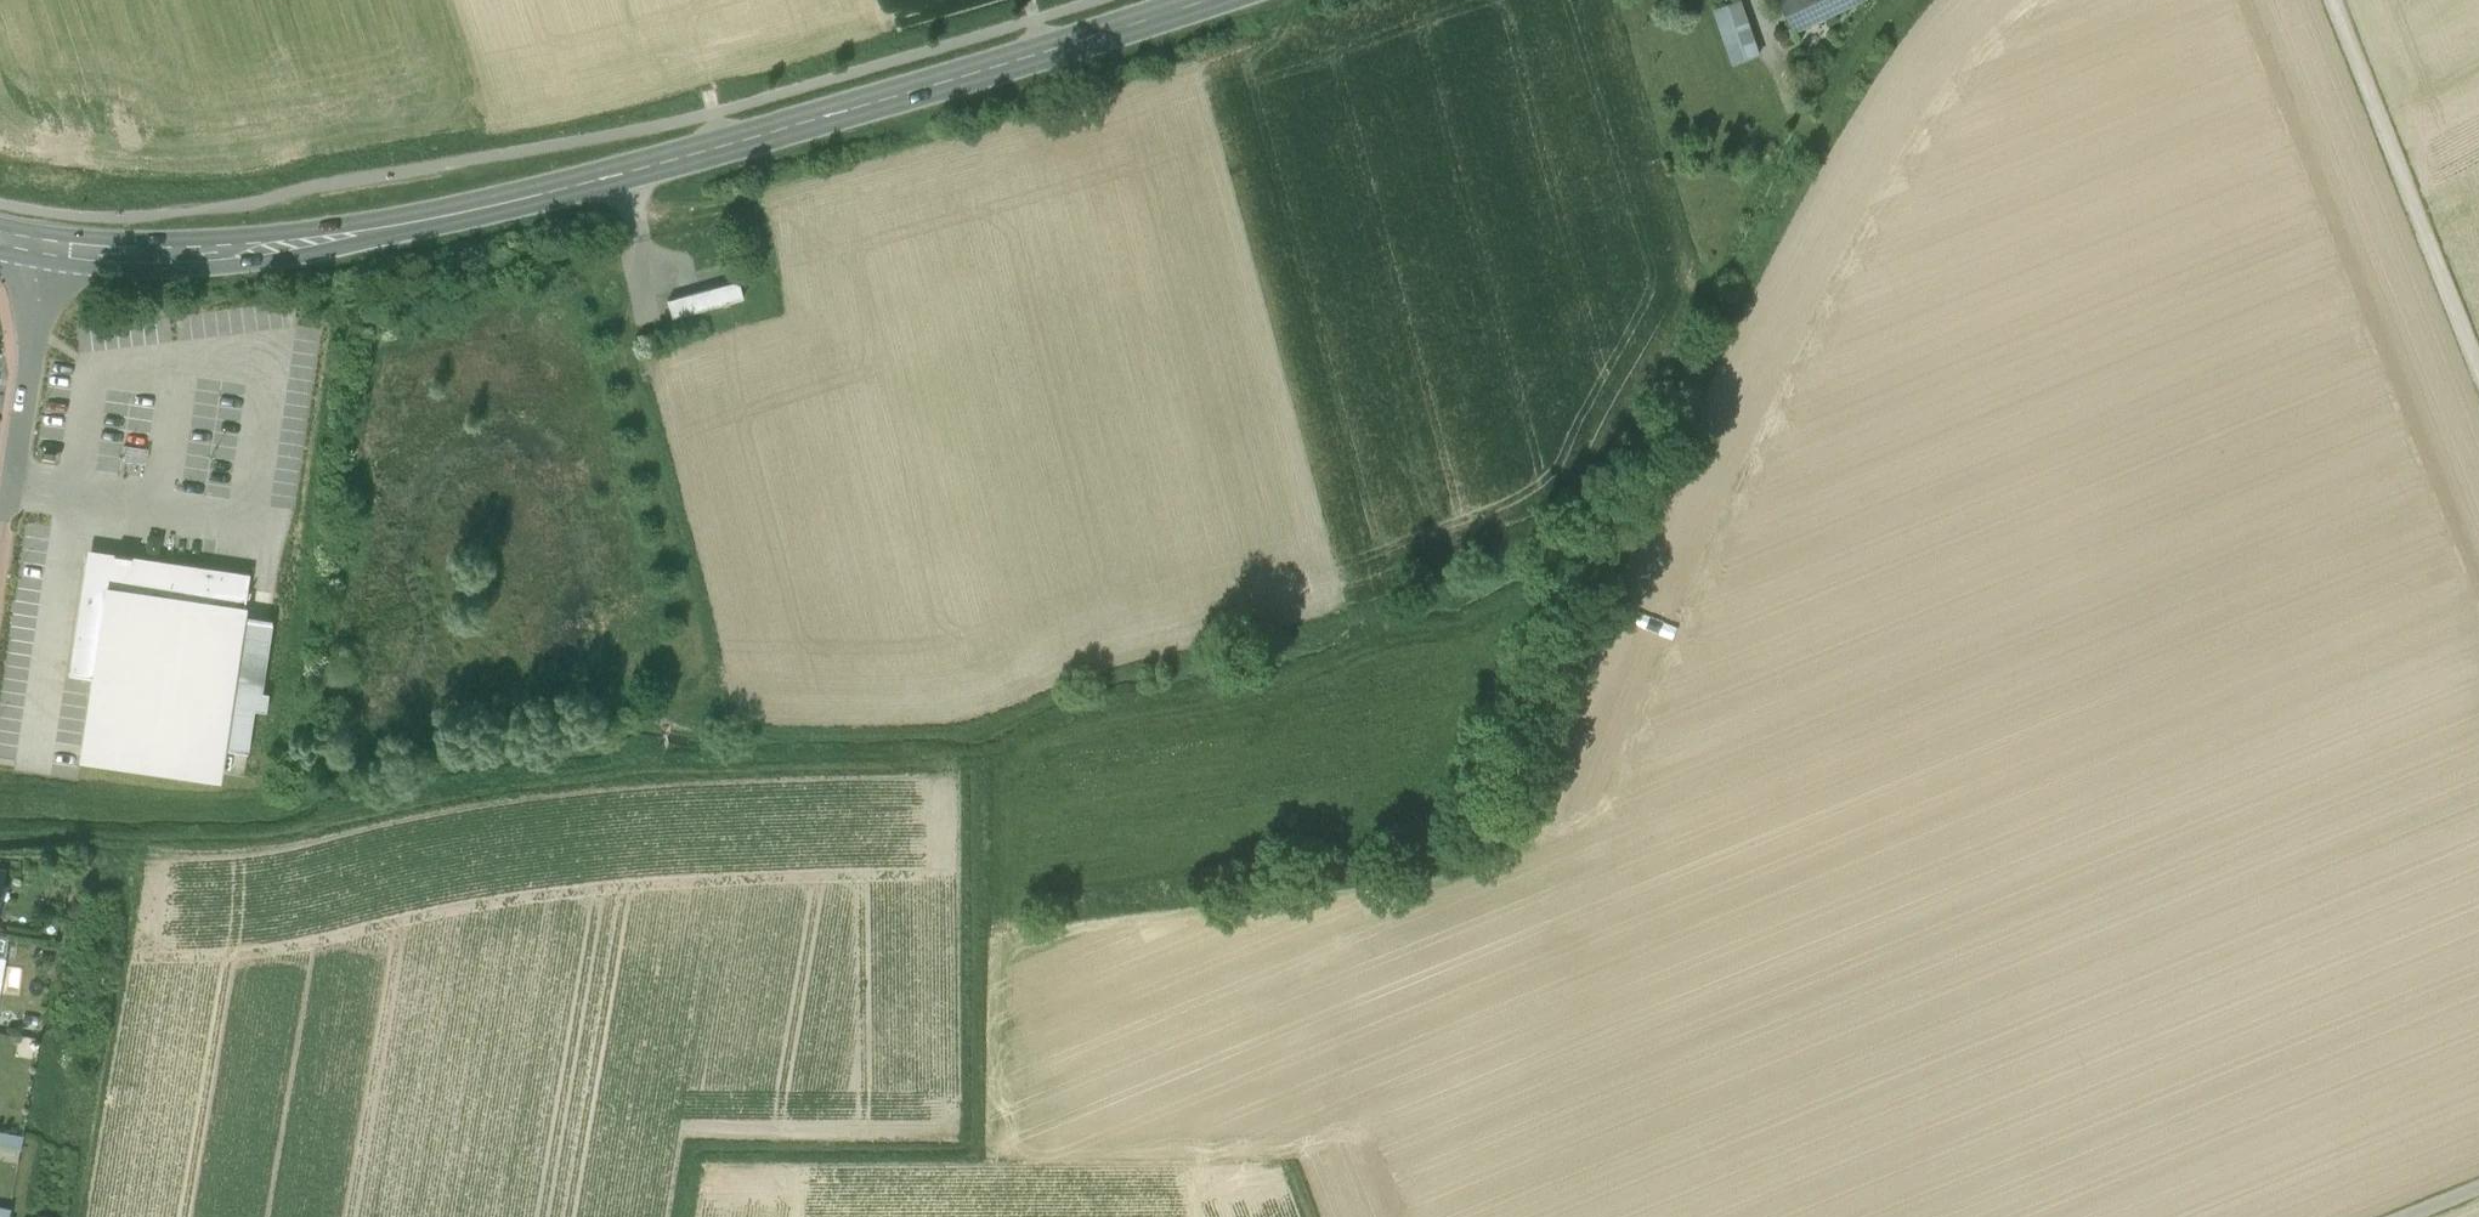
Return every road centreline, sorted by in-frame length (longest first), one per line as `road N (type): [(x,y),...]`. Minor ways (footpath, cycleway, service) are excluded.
road 1 (secondary): [(1208,0),(751,139),(431,219),(216,253),(44,247)]
road 2 (track): [(2333,0),(2478,369)]
road 3 (residential): [(44,247),(0,546)]

